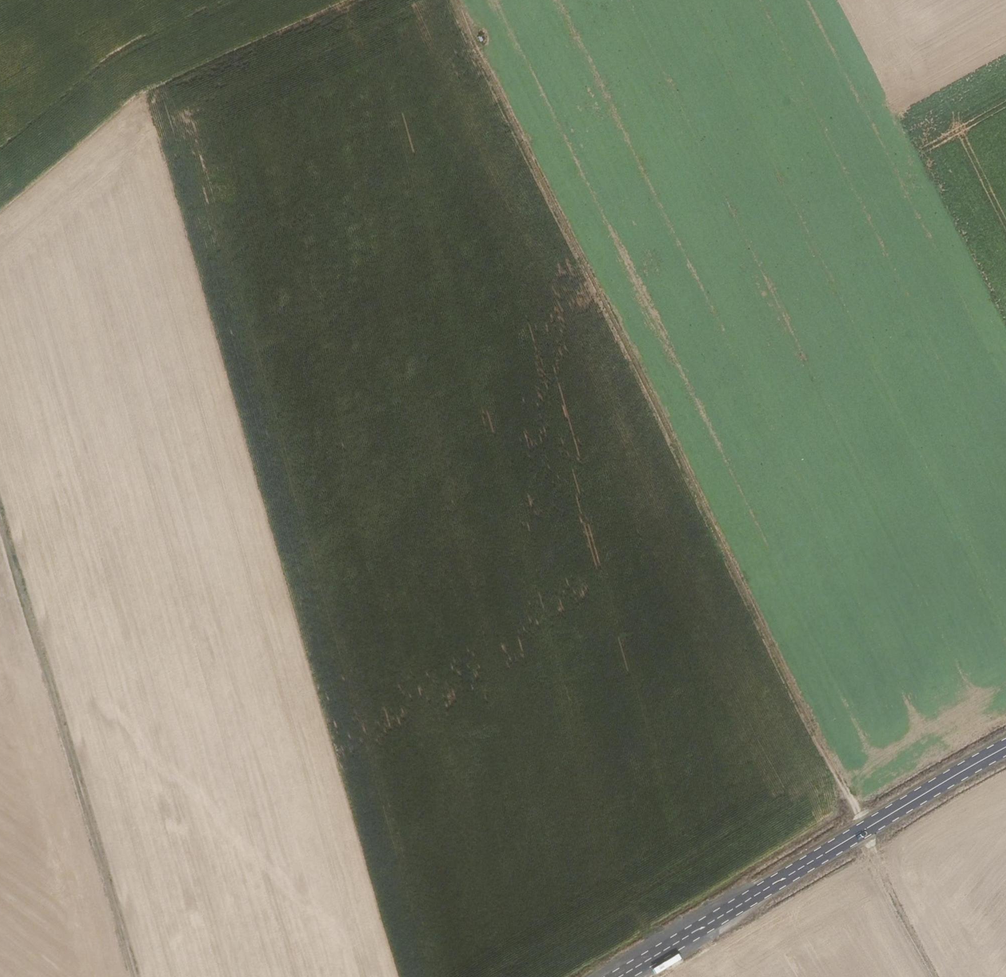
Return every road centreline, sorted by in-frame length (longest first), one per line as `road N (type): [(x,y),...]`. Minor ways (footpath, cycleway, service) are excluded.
road 1 (track): [(449,0),(939,976)]
road 2 (track): [(129,976),(0,531)]
road 3 (primary): [(620,976),(1005,747)]

